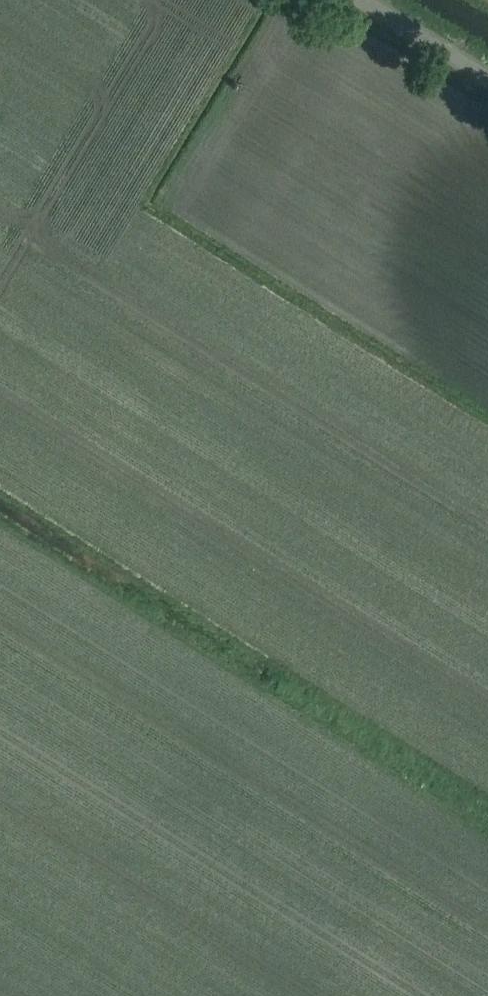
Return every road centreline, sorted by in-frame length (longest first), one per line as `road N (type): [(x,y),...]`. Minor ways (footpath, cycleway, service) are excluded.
road 1 (unclassified): [(487,78),(363,0)]

